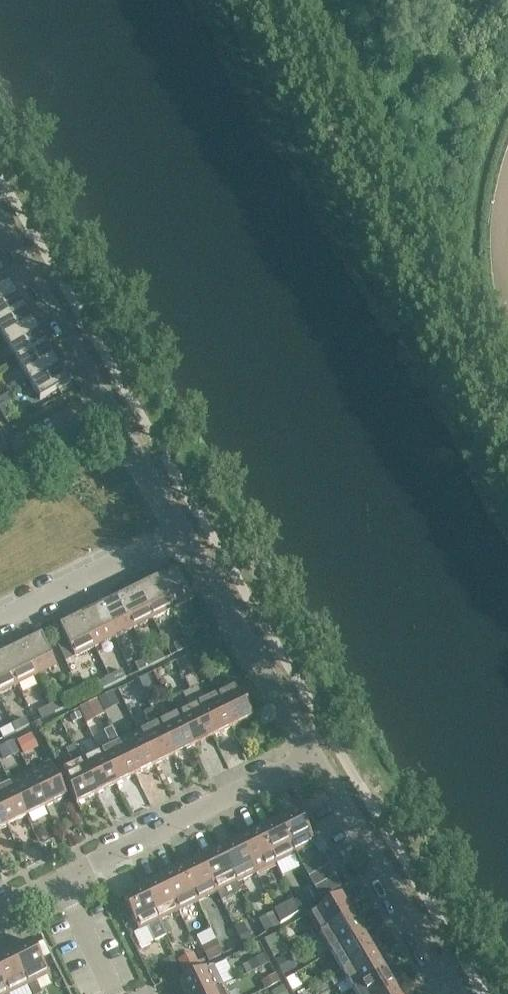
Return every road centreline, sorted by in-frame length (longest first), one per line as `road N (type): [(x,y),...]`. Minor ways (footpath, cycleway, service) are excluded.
road 1 (residential): [(172,532),(0,232)]
road 2 (residential): [(58,881),(314,759)]
road 3 (residential): [(457,993),(314,759)]
road 4 (residential): [(314,759),(172,532)]
road 5 (residential): [(0,616),(172,532)]
road 6 (residential): [(114,993),(58,881)]

